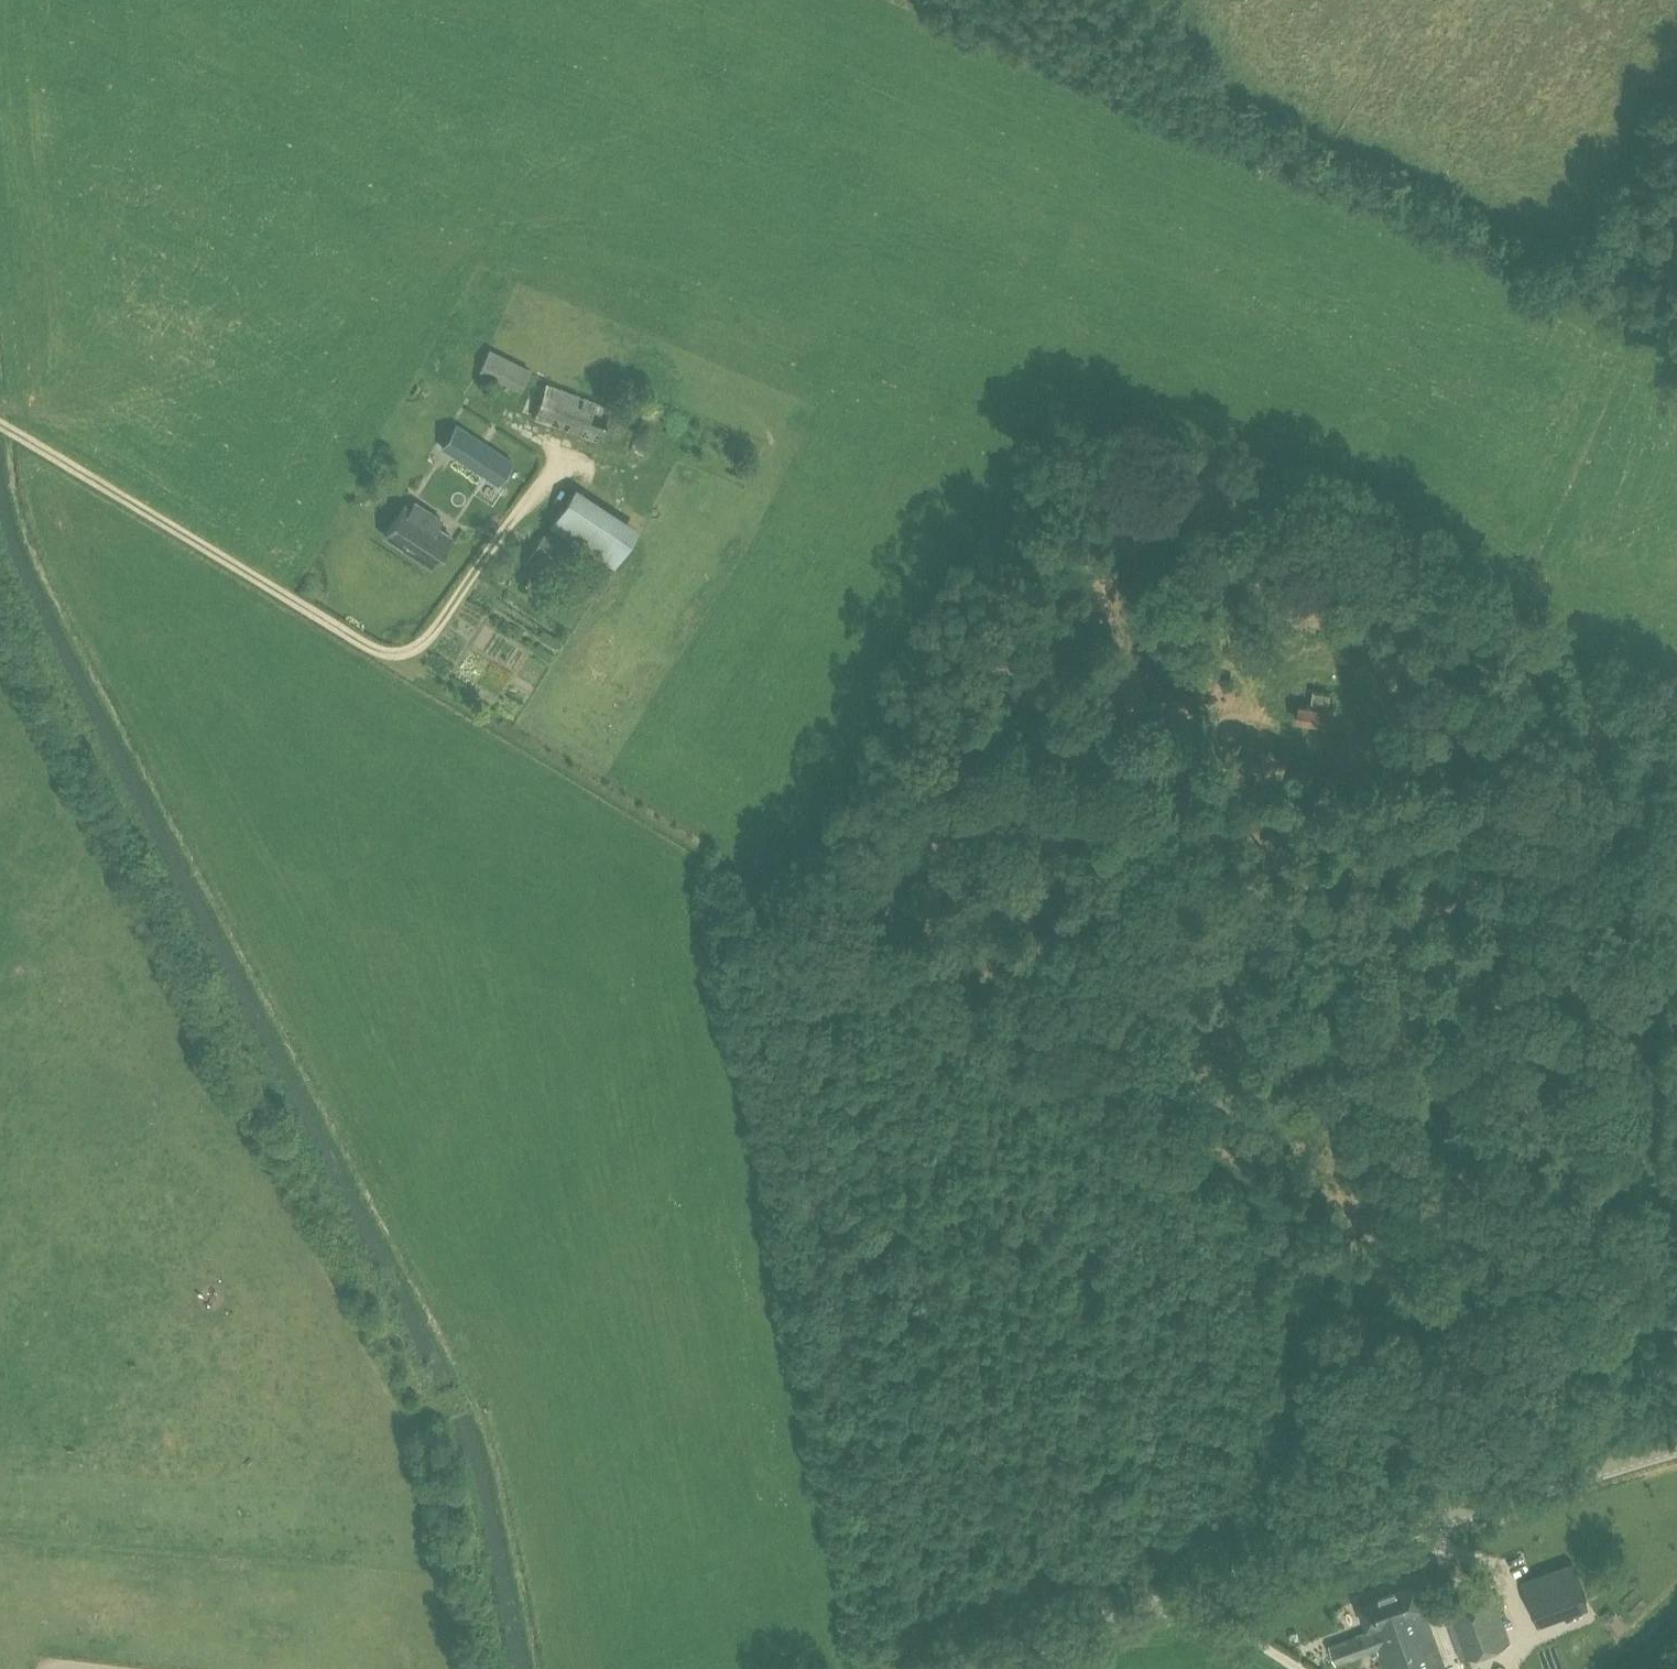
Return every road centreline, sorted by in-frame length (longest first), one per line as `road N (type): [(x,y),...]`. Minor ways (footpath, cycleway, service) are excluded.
road 1 (track): [(1338,1251),(1217,1168),(391,659)]
road 2 (tertiary): [(970,1668),(1676,1450)]
road 3 (track): [(1372,1543),(1340,1446),(1338,1176),(1311,1115)]

